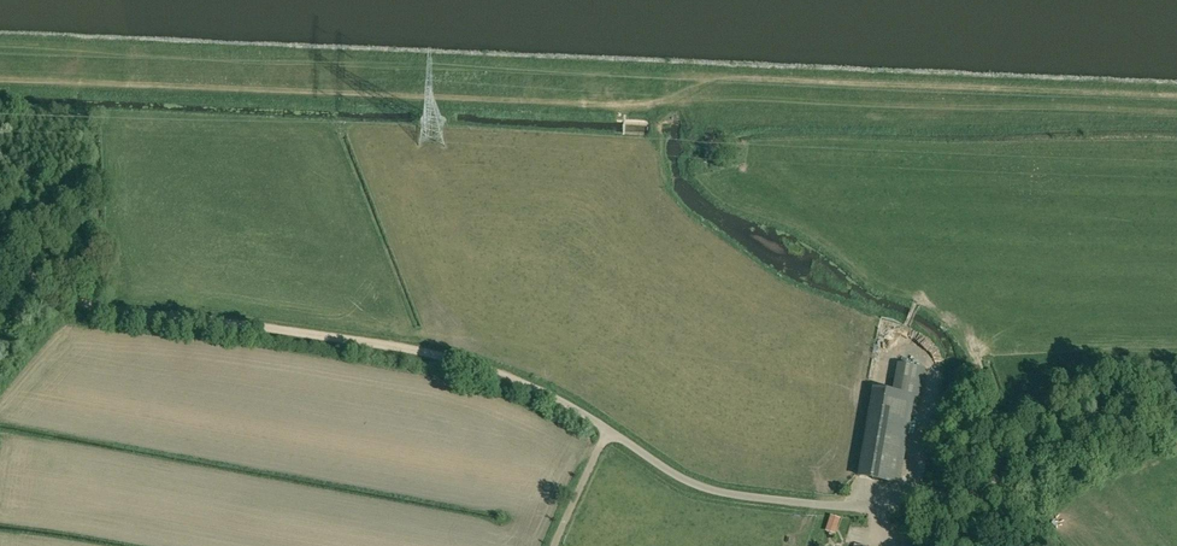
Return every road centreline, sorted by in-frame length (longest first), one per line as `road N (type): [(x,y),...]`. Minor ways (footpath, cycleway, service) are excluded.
road 1 (track): [(0,79),(654,105),(728,78),(1176,97)]
road 2 (track): [(559,400),(395,347),(96,308),(0,256)]
road 3 (unclassified): [(1049,545),(1003,500),(926,496),(861,508),(700,486),(559,400)]

